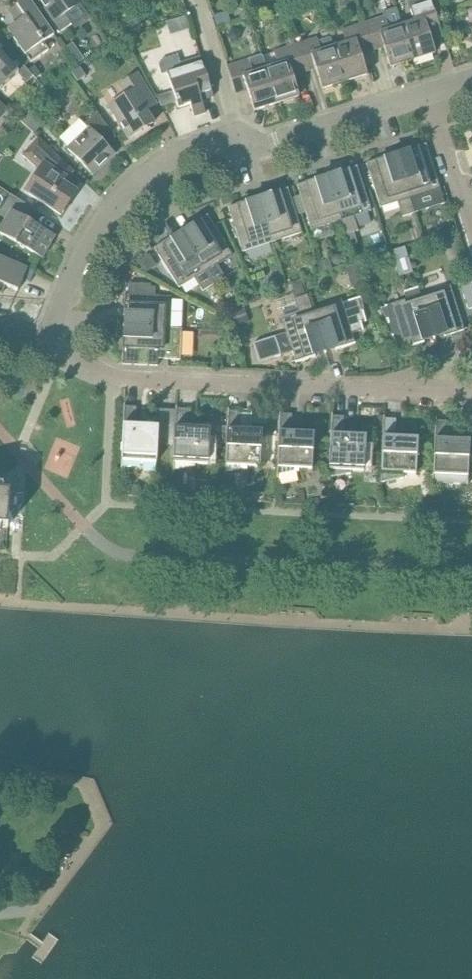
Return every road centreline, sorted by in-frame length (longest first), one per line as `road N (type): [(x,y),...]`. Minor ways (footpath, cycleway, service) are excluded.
road 1 (residential): [(45,347),(122,378),(471,391)]
road 2 (residential): [(244,142),(223,139),(178,156),(108,211),(82,253),(45,347)]
road 3 (residential): [(429,94),(259,145),(244,142)]
road 4 (residential): [(197,0),(244,142)]
road 5 (residential): [(471,232),(429,94)]

